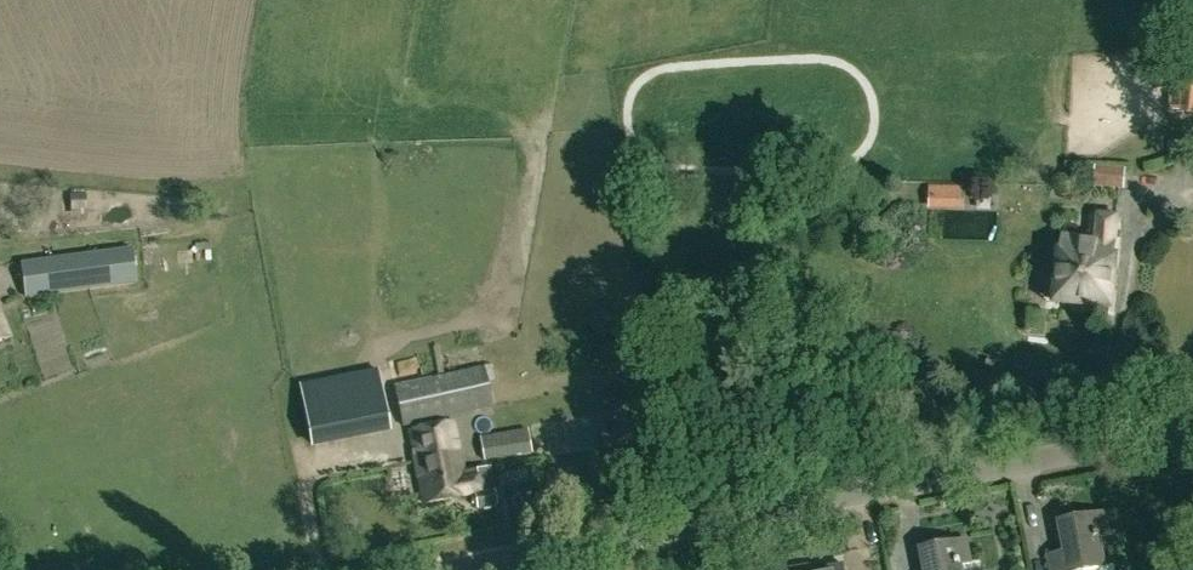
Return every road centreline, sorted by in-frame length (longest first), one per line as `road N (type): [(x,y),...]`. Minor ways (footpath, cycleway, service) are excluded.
road 1 (residential): [(456,569),(1192,430)]

